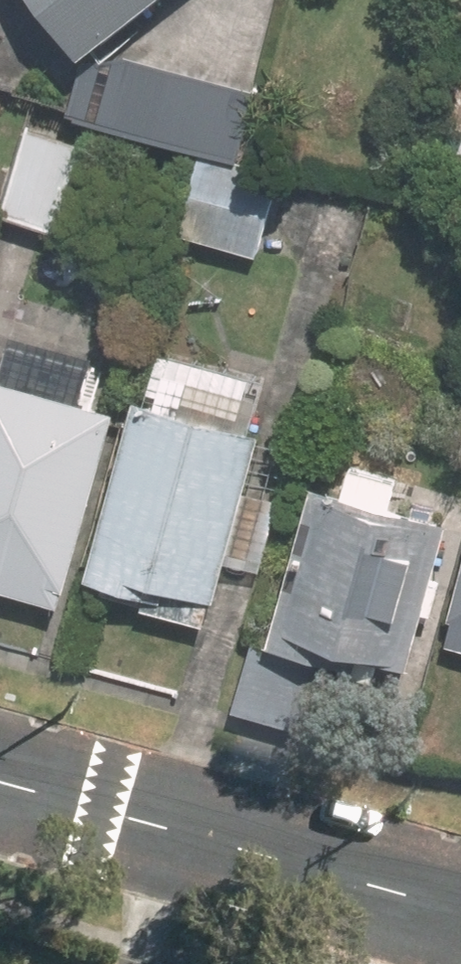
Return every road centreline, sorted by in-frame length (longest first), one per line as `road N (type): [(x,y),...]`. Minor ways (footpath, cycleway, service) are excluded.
road 1 (residential): [(460,911),(0,781)]

